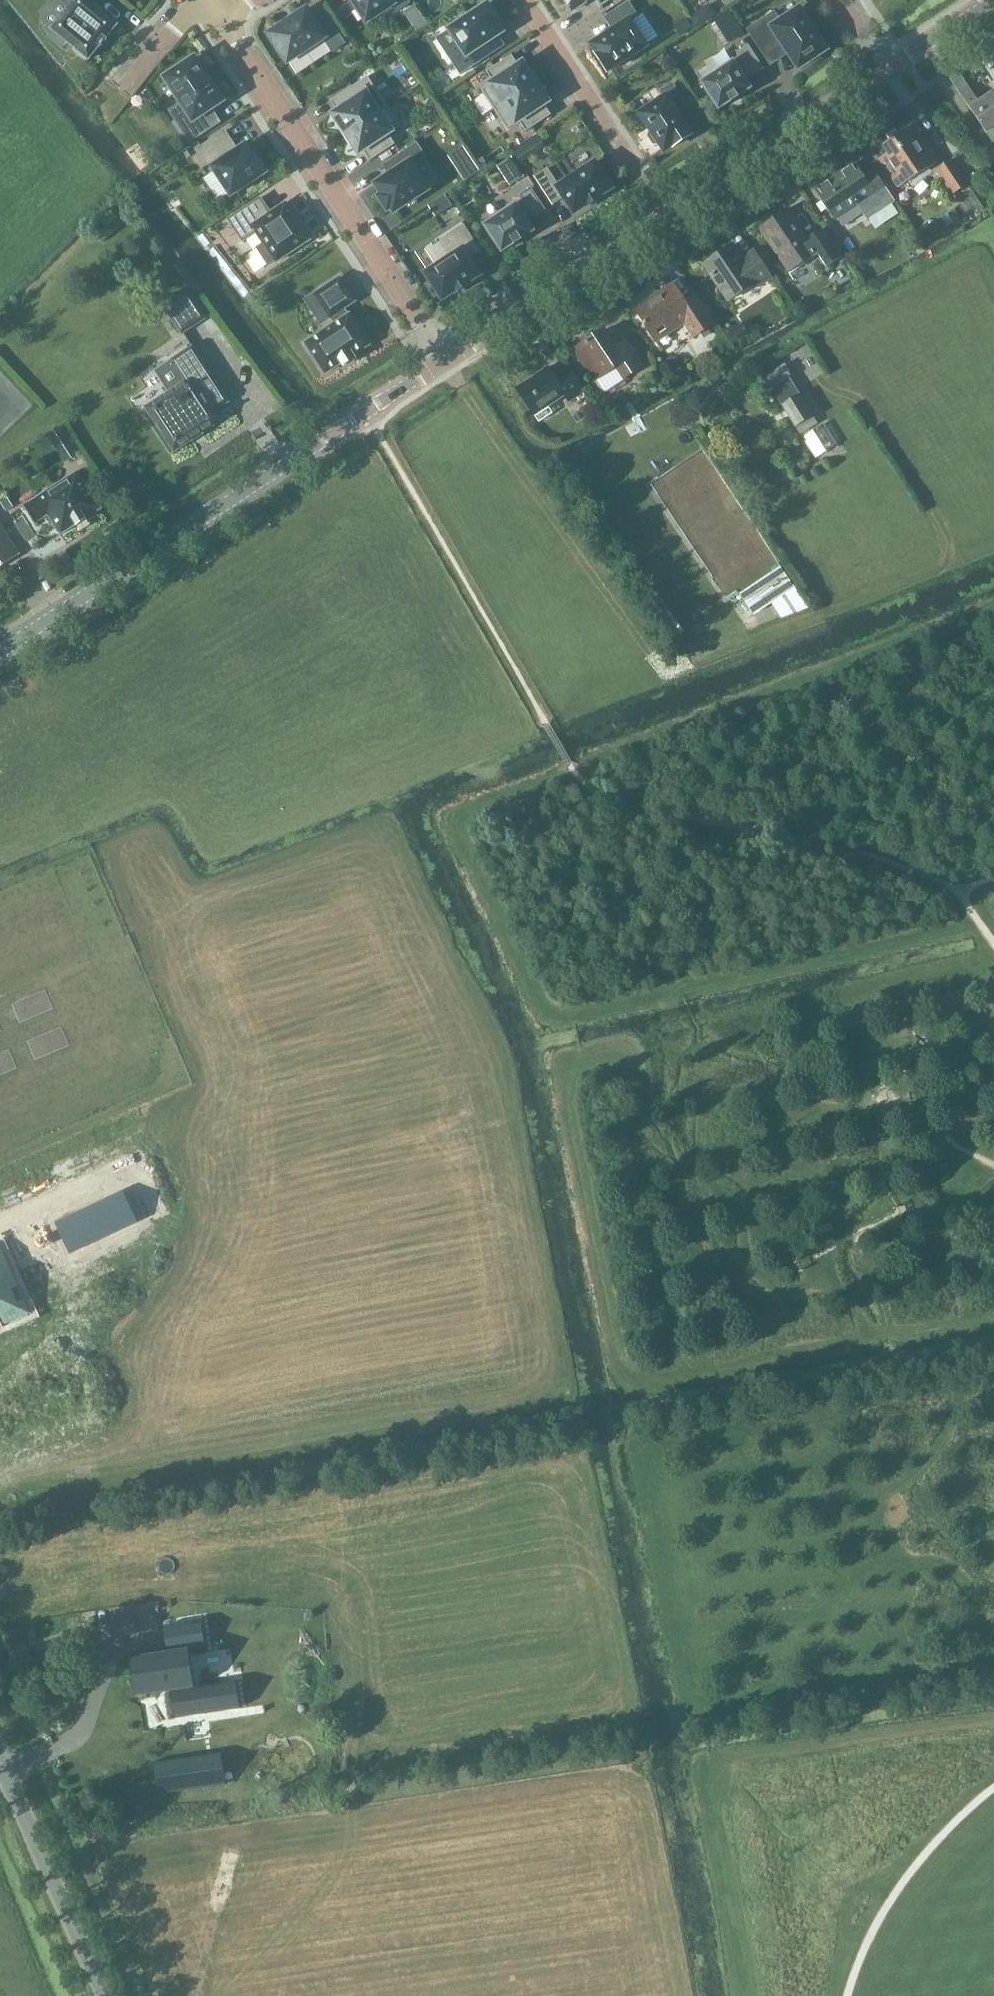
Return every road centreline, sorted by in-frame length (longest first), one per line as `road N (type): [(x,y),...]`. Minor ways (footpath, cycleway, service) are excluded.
road 1 (tertiary): [(0,655),(445,359)]
road 2 (tertiary): [(445,359),(888,70)]
road 3 (residential): [(226,20),(445,359)]
road 4 (tertiary): [(104,1995),(0,1764)]
road 5 (residential): [(524,0),(635,170)]
road 6 (tertiary): [(888,70),(993,0)]
road 7 (residential): [(193,0),(118,95)]

